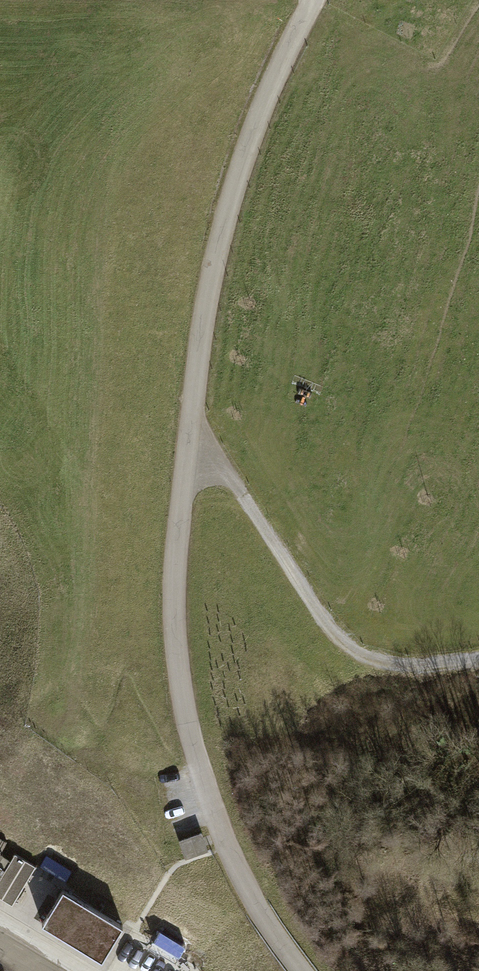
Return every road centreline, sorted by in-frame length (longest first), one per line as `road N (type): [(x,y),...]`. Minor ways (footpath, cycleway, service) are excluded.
road 1 (unclassified): [(319,0),(256,119),(209,289),(173,582),(182,686),(214,814),(258,907),(300,970)]
road 2 (track): [(478,653),(418,662),(374,658),(345,638),(232,474),(185,451)]

